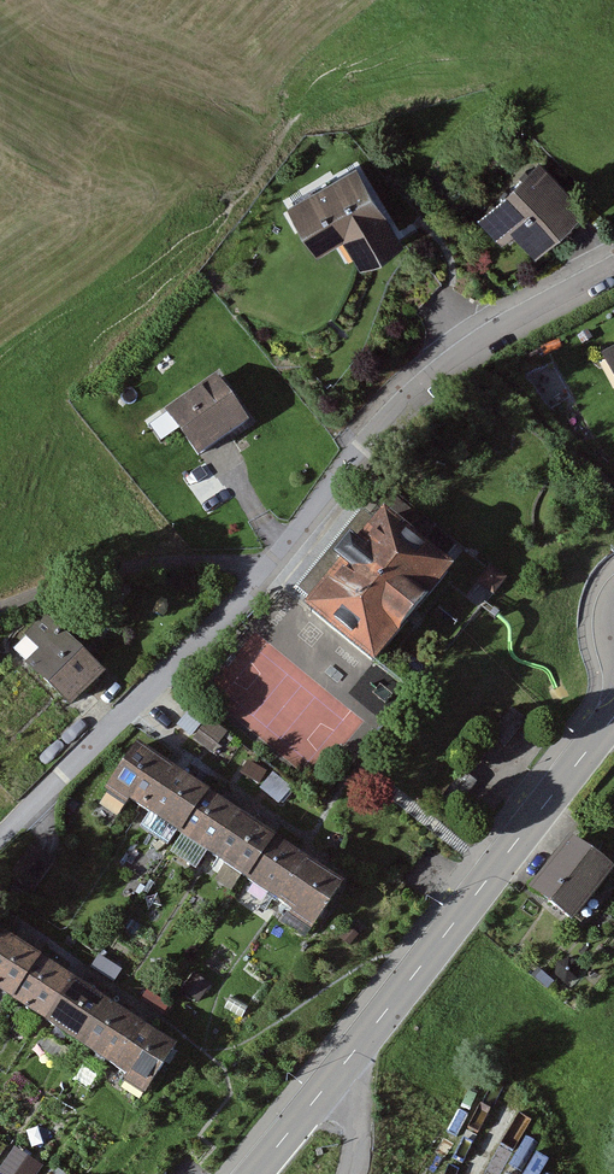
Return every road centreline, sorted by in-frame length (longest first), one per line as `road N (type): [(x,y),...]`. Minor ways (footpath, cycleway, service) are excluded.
road 1 (residential): [(613,272),(481,341),(406,400),(244,594),(0,835)]
road 2 (tertiary): [(613,719),(254,1173)]

